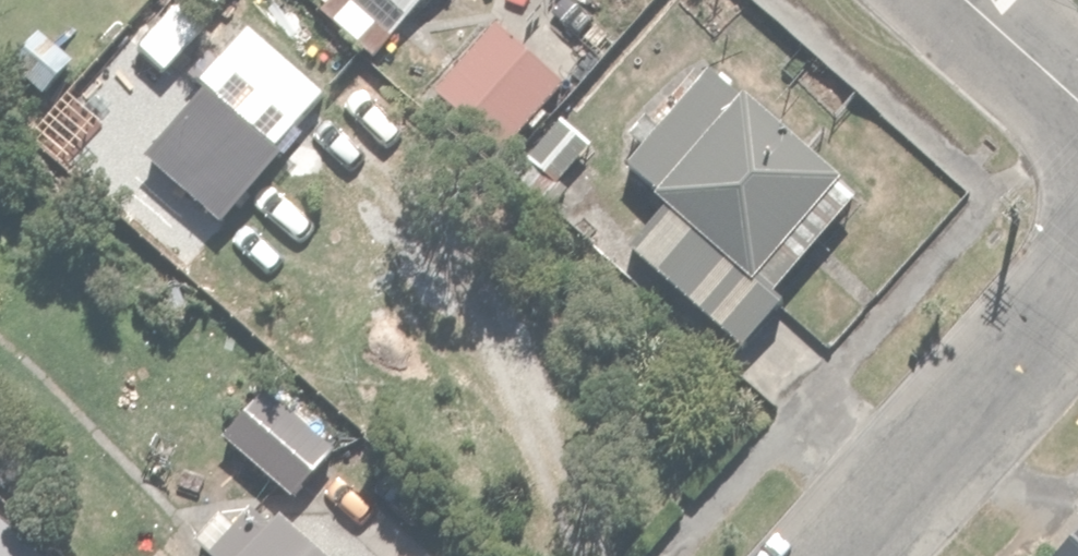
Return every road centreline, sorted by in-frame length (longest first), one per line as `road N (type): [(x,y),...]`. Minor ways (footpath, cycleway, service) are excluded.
road 1 (residential): [(1077,303),(850,555)]
road 2 (residential): [(975,0),(1077,92)]

